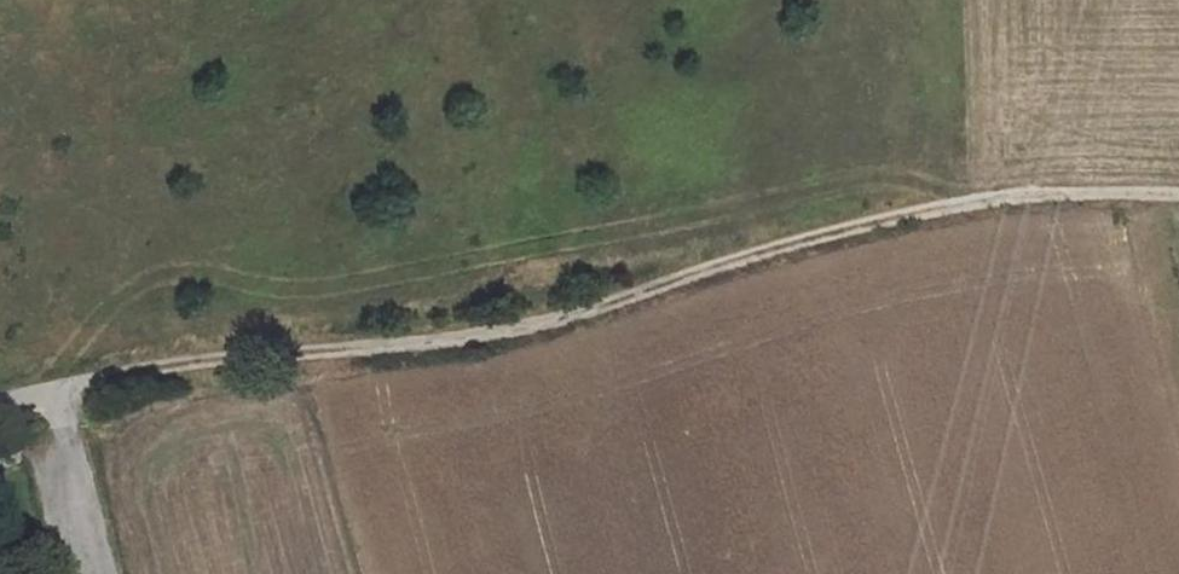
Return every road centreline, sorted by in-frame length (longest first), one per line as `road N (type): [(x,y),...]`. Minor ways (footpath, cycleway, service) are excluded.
road 1 (track): [(1178,204),(993,211),(890,227),(527,333),(69,385)]
road 2 (track): [(993,211),(984,0)]
road 3 (unclassified): [(89,573),(38,394)]

